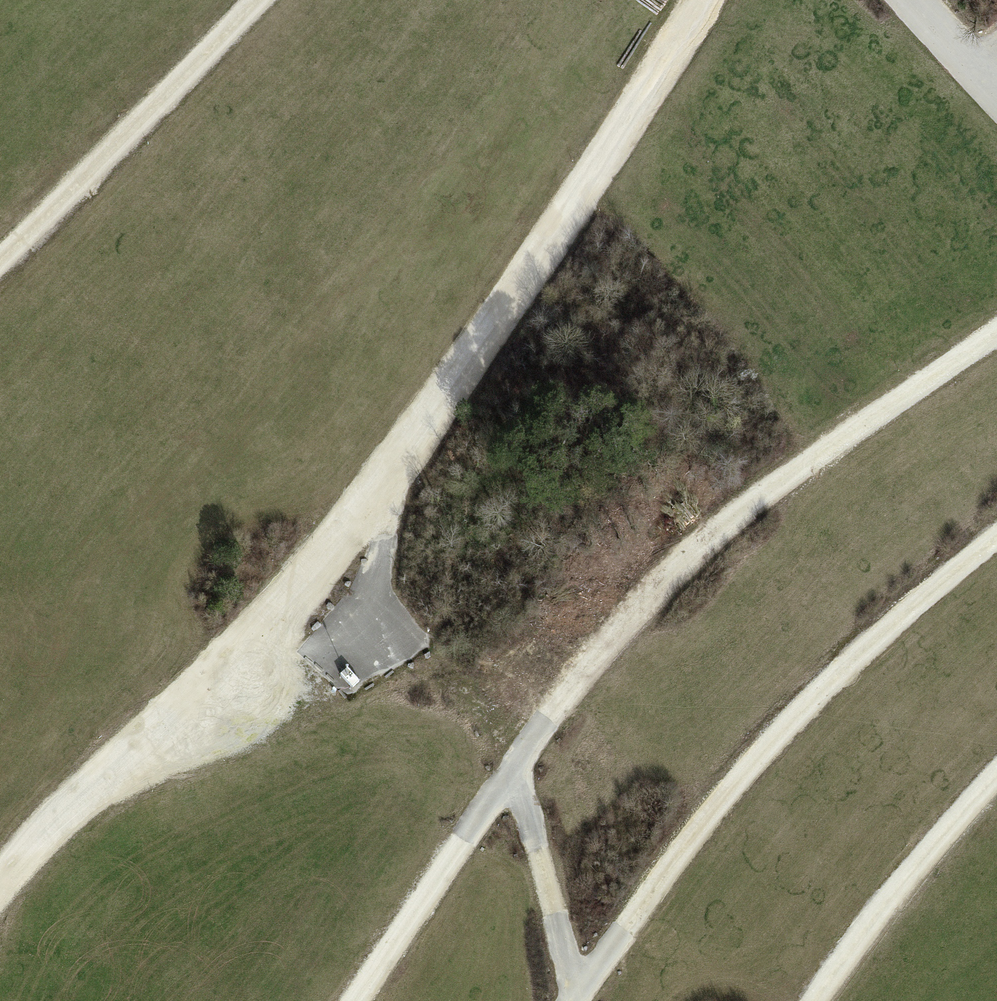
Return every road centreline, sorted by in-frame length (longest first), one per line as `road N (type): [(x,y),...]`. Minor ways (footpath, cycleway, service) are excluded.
road 1 (track): [(702,0),(304,583),(79,796),(0,886)]
road 2 (track): [(355,1000),(561,696),(720,534),(996,332)]
road 3 (track): [(573,1000),(769,743),(877,638),(996,538)]
road 4 (track): [(0,259),(258,0)]
road 5 (track): [(816,1000),(888,899),(996,776)]
road 6 (track): [(574,1000),(516,767)]

